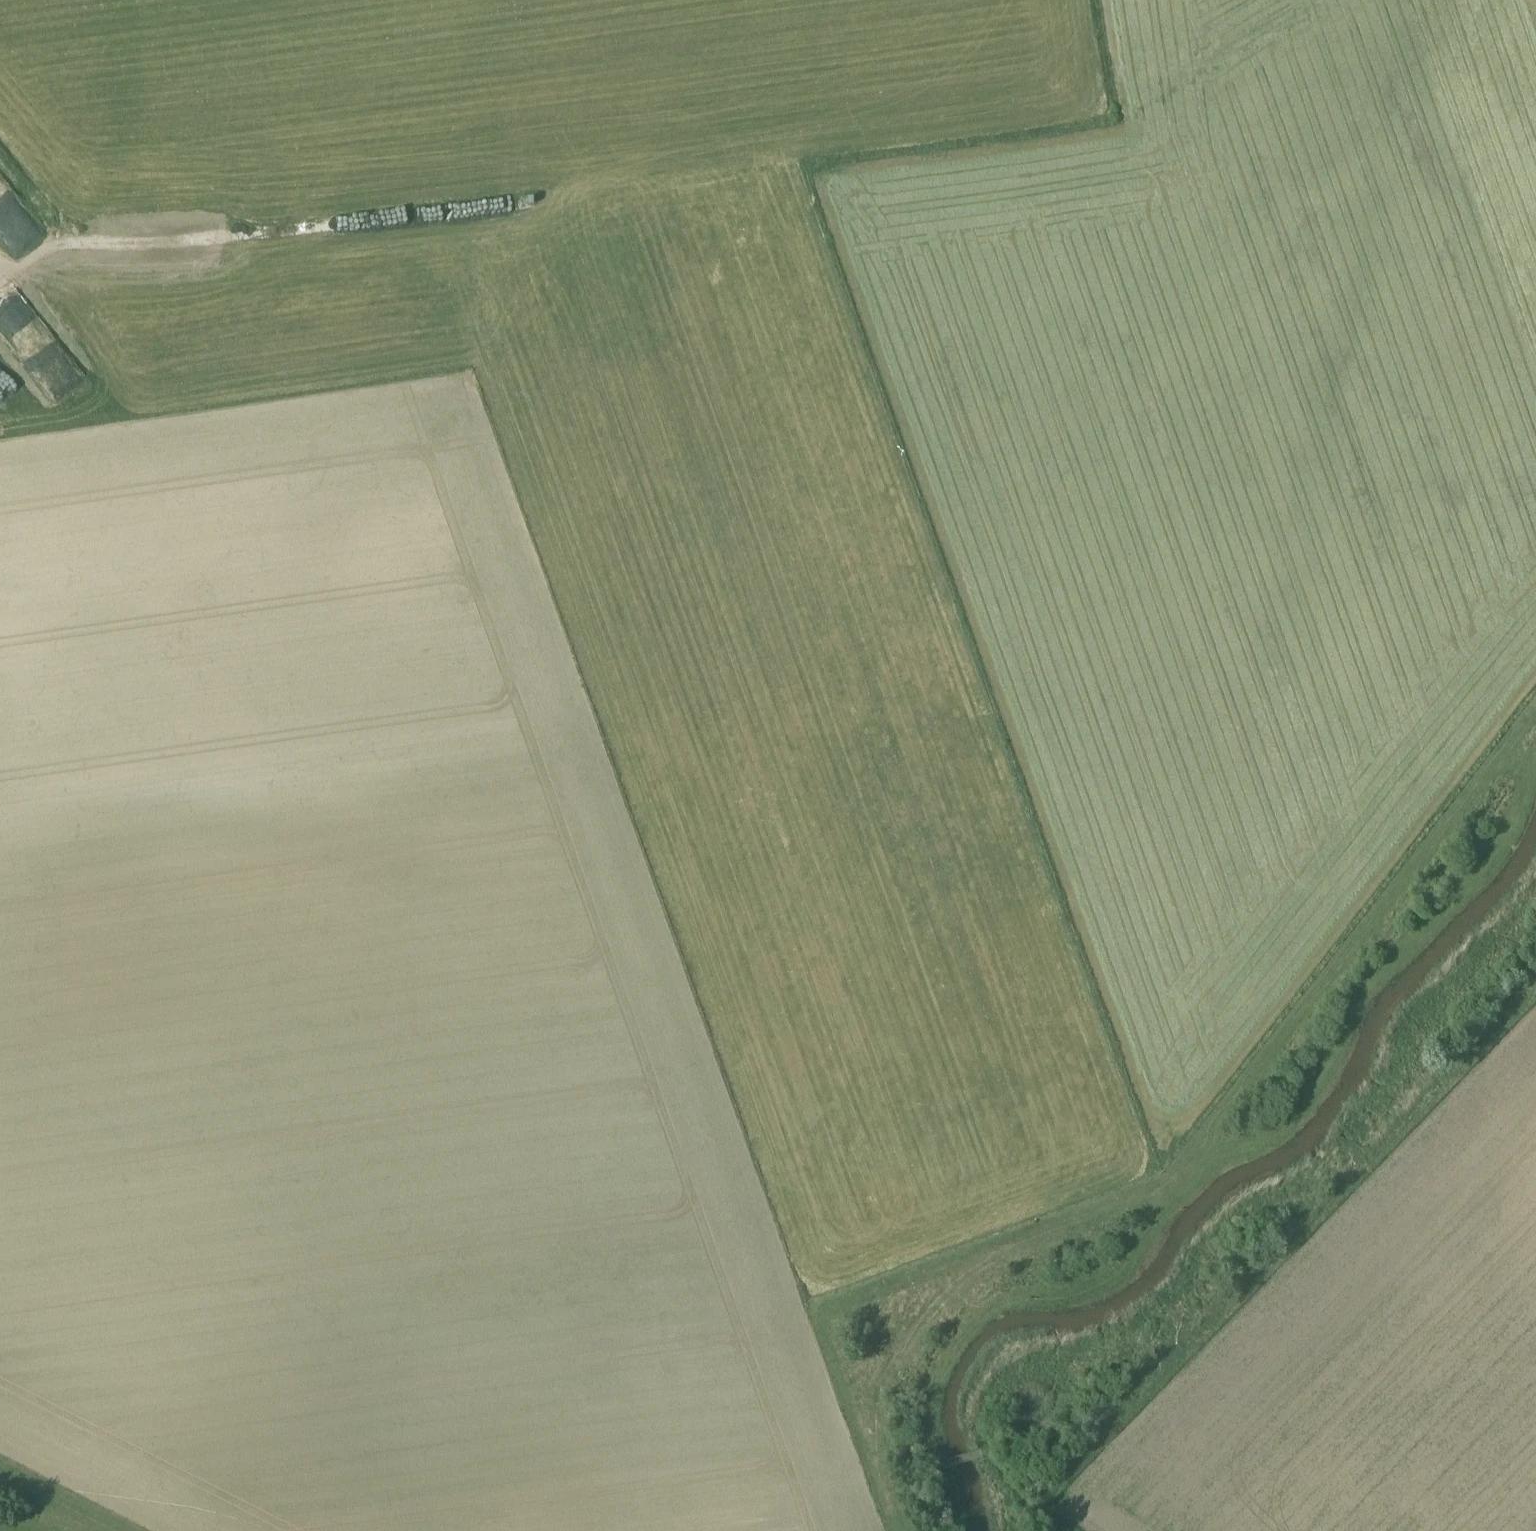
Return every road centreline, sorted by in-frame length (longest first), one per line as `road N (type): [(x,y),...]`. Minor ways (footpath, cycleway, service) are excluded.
road 1 (track): [(1346,0),(1216,77)]

